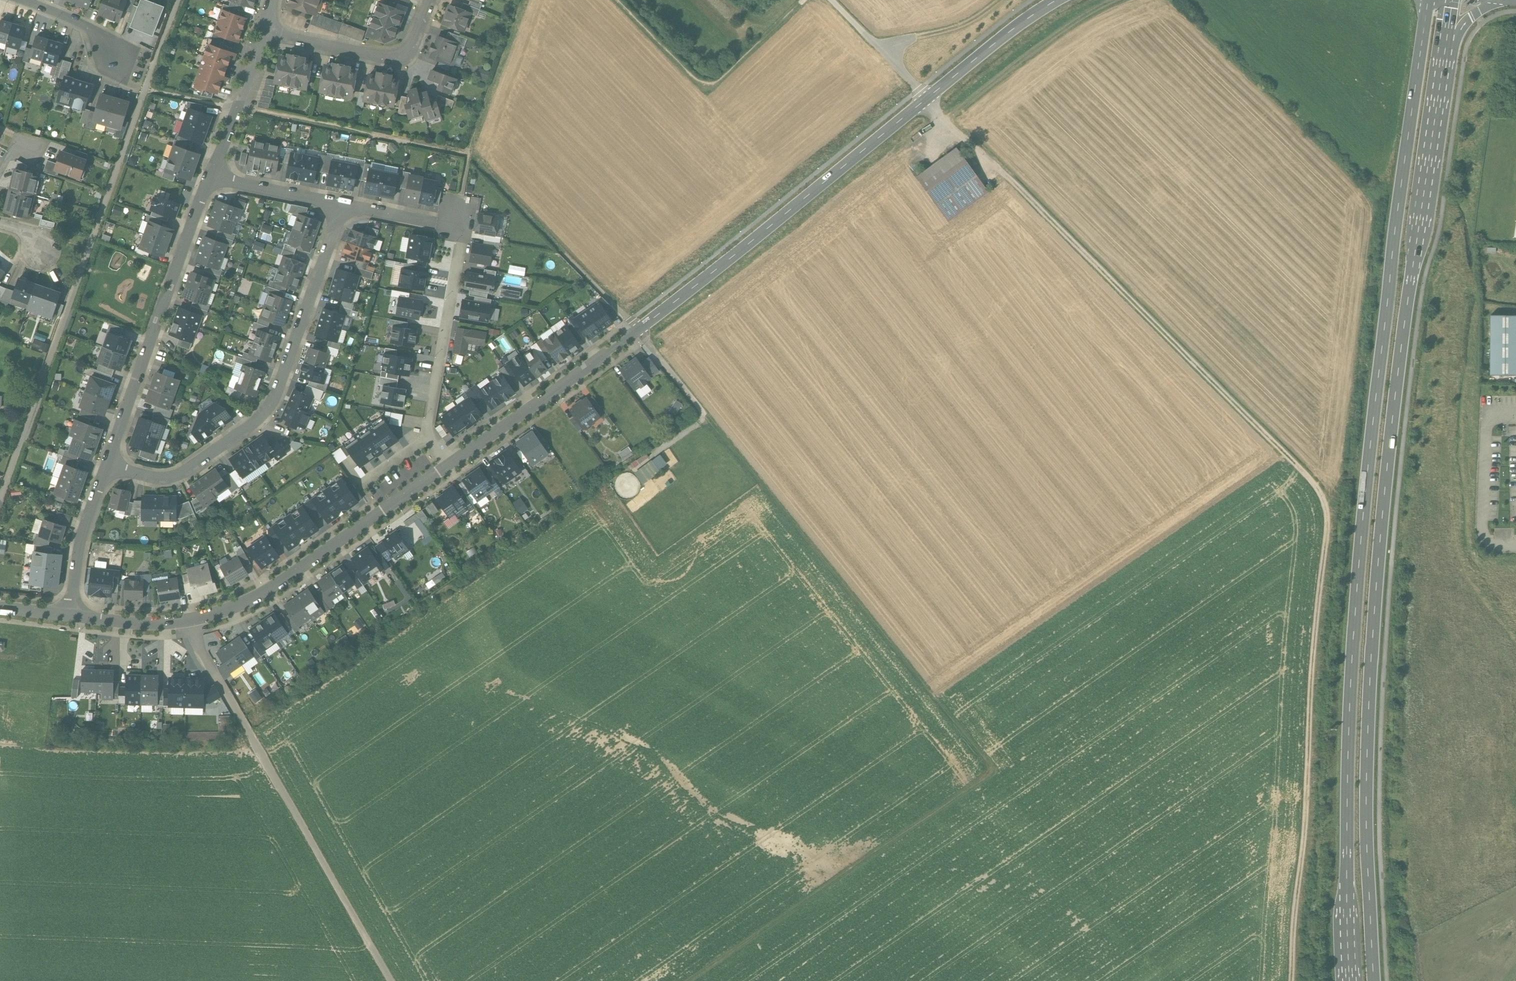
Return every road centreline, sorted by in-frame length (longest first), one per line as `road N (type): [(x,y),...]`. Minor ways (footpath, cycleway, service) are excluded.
road 1 (track): [(1290,980),(1324,493),(925,103)]
road 2 (secondary): [(1429,0),(1365,496),(1348,782),(1351,980)]
road 3 (secondary): [(1374,980),(1367,781),(1373,631),(1398,376),(1447,49)]
road 4 (residential): [(1062,0),(650,325),(447,467)]
road 5 (track): [(703,980),(1324,548)]
road 6 (track): [(703,417),(1159,980)]
road 7 (track): [(469,152),(630,322),(703,417),(635,470)]
road 8 (residential): [(447,467),(249,603),(186,623),(71,617)]
road 9 (track): [(186,623),(390,980)]
road 10 (residential): [(339,207),(266,416),(180,480),(151,481),(107,468)]
road 11 (residential): [(211,176),(107,468)]
road 12 (track): [(804,0),(706,86),(617,0)]
road 13 (track): [(944,123),(1058,32),(1117,0)]
road 14 (residential): [(464,231),(430,441)]
road 15 (residential): [(430,0),(412,46),(389,59),(267,33)]
road 16 (residential): [(107,468),(83,537),(71,617)]
road 17 (residential): [(267,33),(211,176)]
road 18 (track): [(830,0),(928,100)]
road 19 (track): [(886,56),(903,42),(982,17),(1003,0)]
road 20 (residential): [(211,176),(339,207)]
road 21 (residential): [(339,207),(464,231)]

